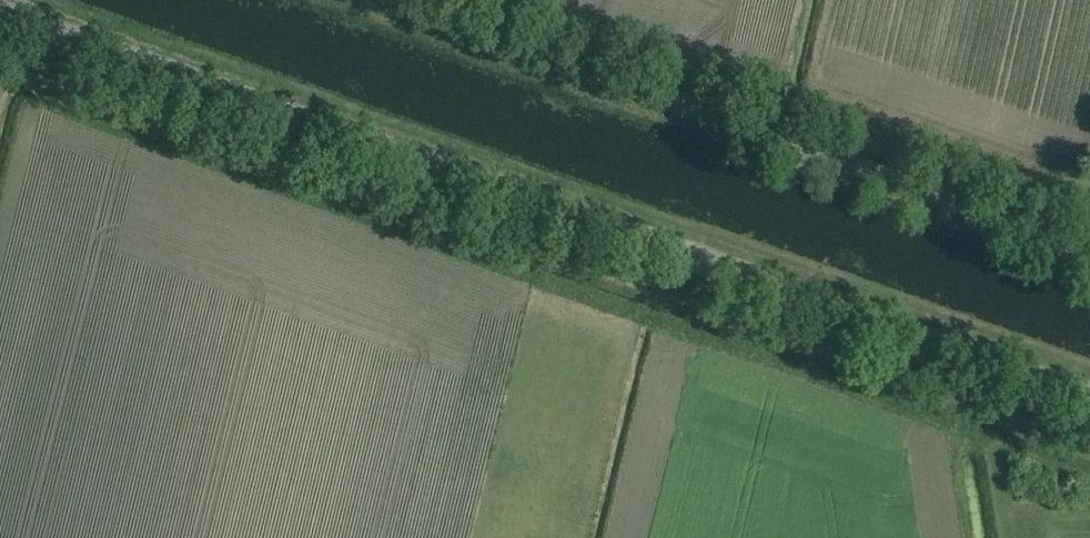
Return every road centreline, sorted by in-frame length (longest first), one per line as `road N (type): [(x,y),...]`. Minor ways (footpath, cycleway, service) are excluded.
road 1 (tertiary): [(1089,399),(0,15)]
road 2 (unclassified): [(1089,252),(381,0)]

